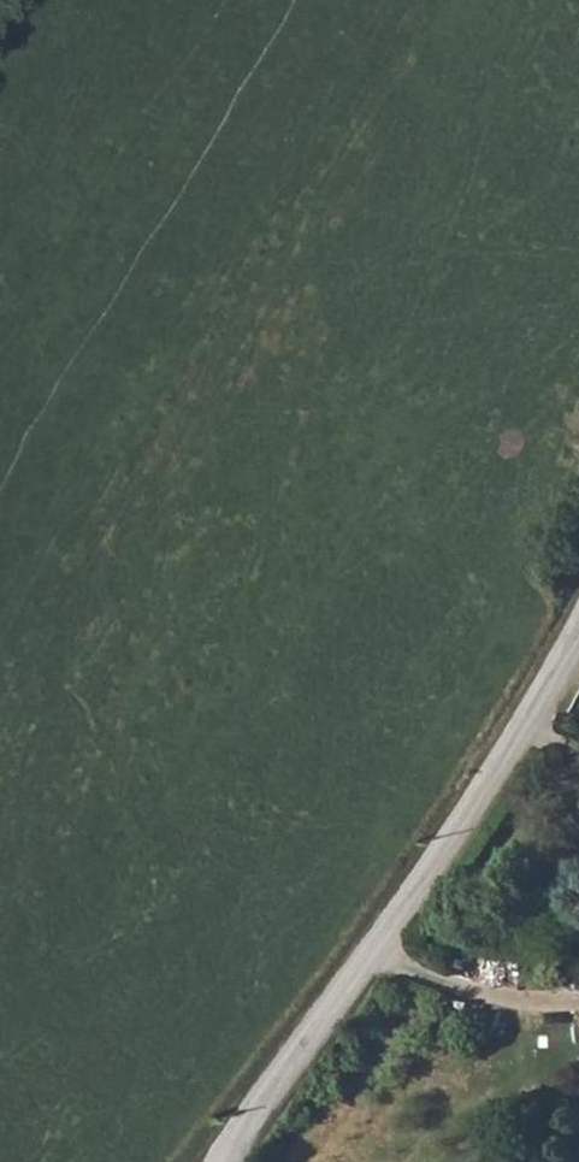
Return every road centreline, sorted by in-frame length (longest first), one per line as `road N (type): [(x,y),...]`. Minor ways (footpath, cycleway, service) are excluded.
road 1 (unclassified): [(229,1161),(244,1129),(370,959),(578,607)]

